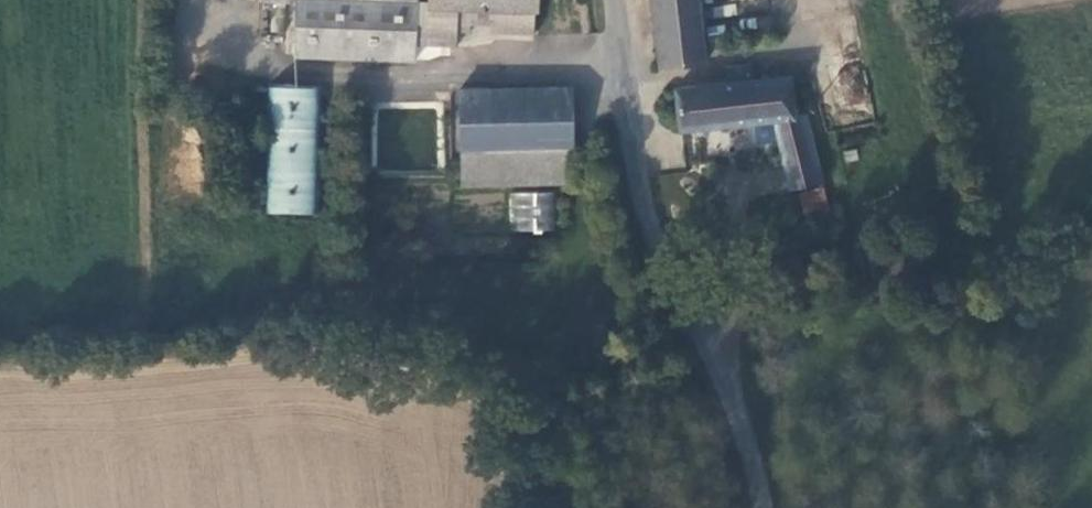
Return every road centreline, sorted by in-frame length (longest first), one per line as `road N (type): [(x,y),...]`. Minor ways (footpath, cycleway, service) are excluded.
road 1 (unclassified): [(617,0),(645,202),(729,386),(765,507)]

